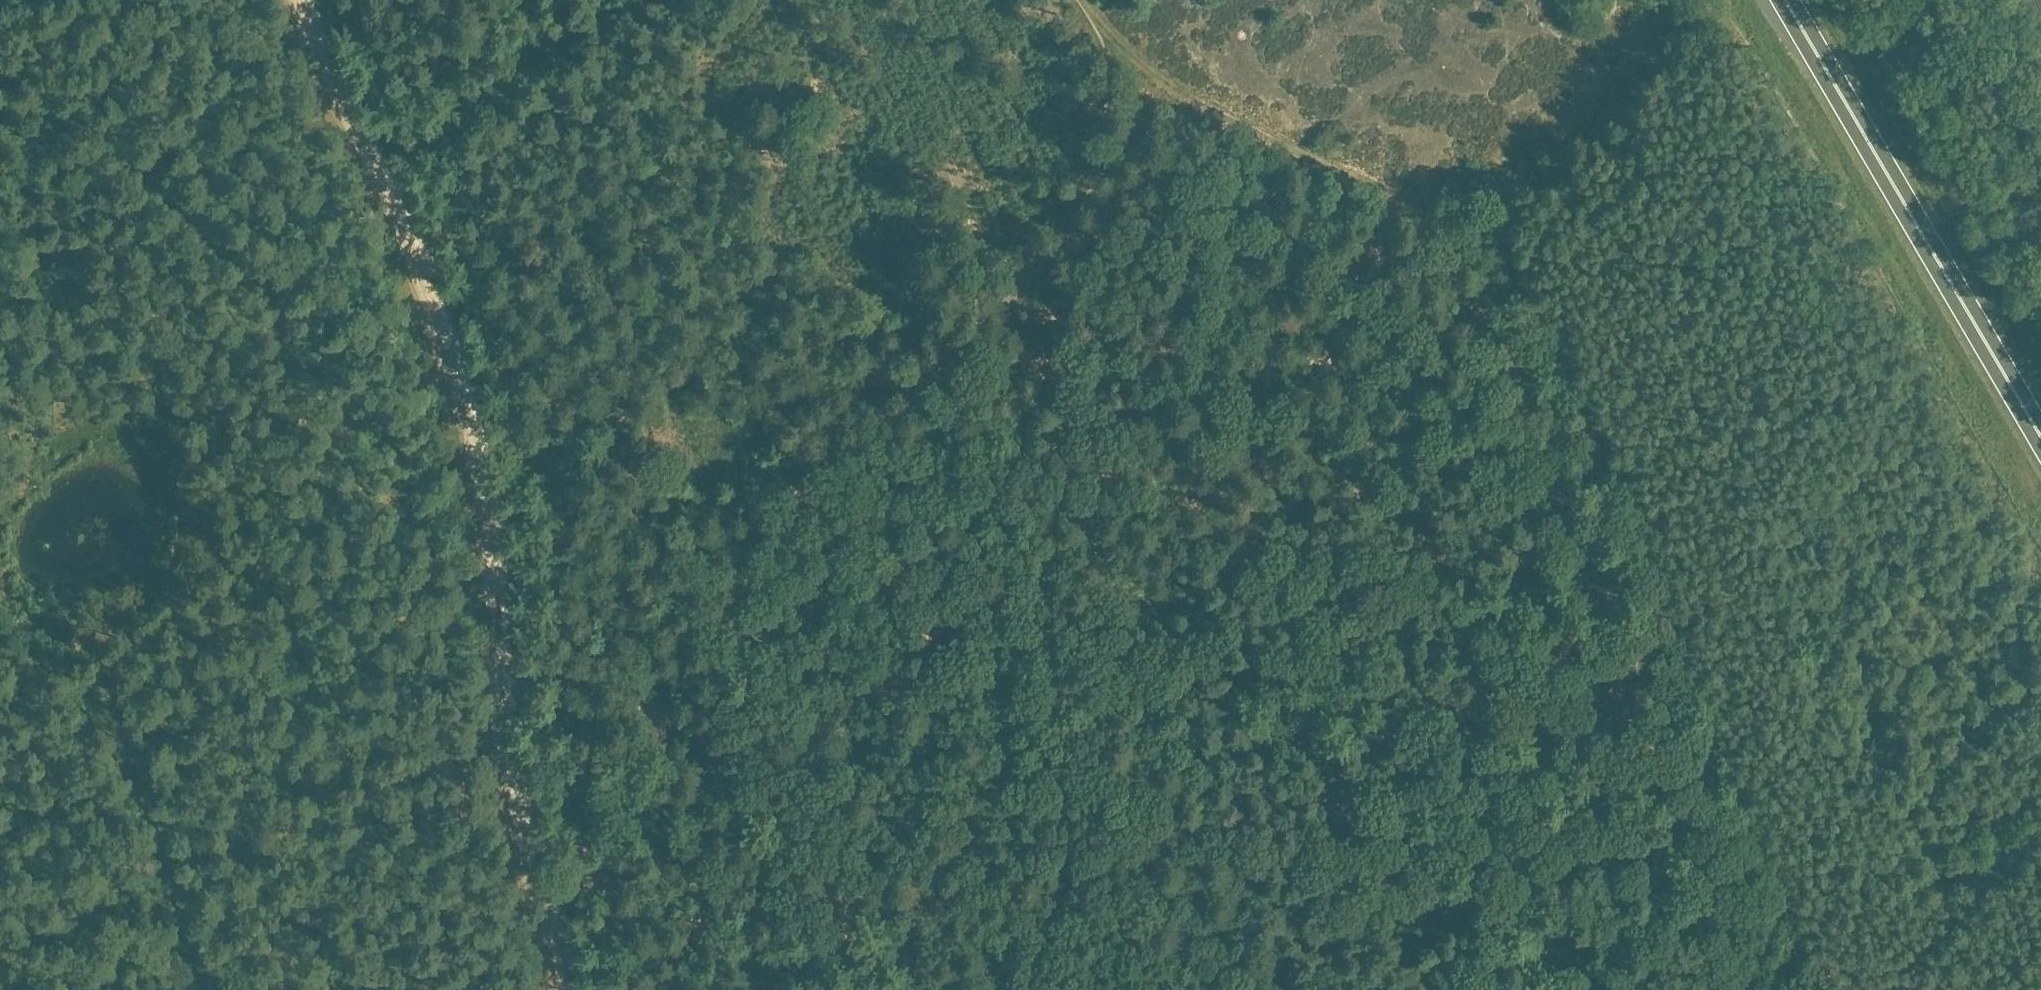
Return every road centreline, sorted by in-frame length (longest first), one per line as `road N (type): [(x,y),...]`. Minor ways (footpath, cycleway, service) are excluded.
road 1 (track): [(1092,28),(1405,202),(1448,245),(1756,989)]
road 2 (track): [(566,989),(507,777),(490,537),(467,427),(393,213),(298,0)]
road 3 (track): [(91,636),(114,603),(175,569),(182,532),(146,427),(62,286),(0,206)]
road 4 (trunk): [(2040,432),(1791,0)]
road 5 (track): [(199,989),(91,636)]

